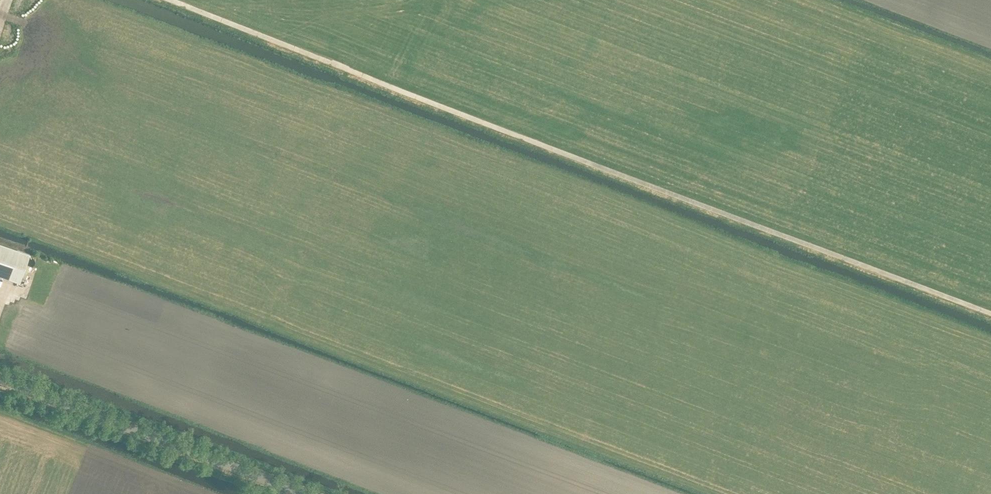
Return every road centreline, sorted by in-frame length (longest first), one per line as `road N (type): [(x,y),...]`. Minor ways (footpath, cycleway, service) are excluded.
road 1 (track): [(172,0),(990,315)]
road 2 (tertiary): [(307,493),(0,378)]

